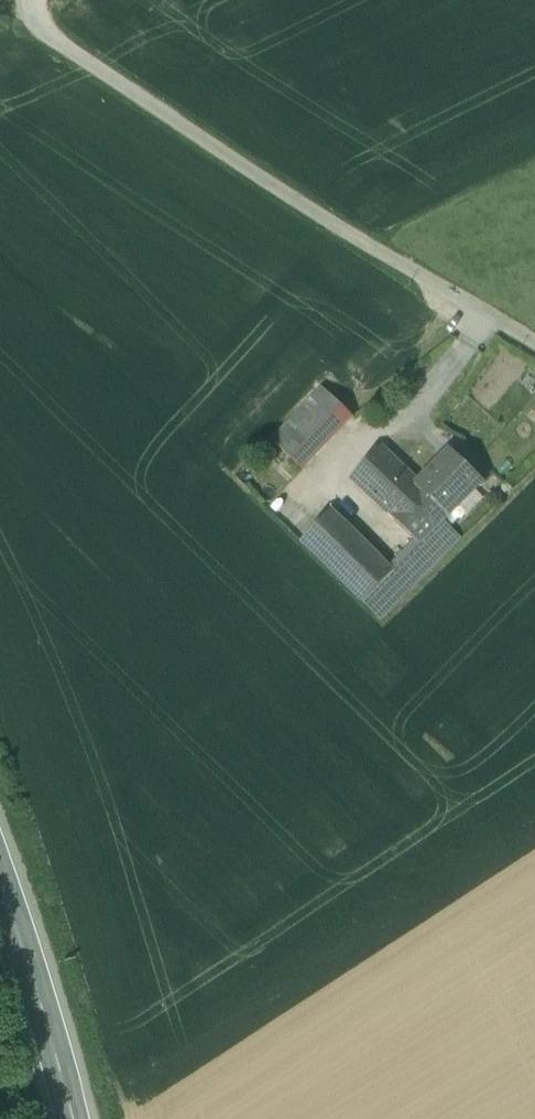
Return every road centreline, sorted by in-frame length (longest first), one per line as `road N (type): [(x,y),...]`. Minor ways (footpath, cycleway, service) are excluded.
road 1 (unclassified): [(534,348),(97,71),(18,0)]
road 2 (secondary): [(0,885),(70,1118)]

